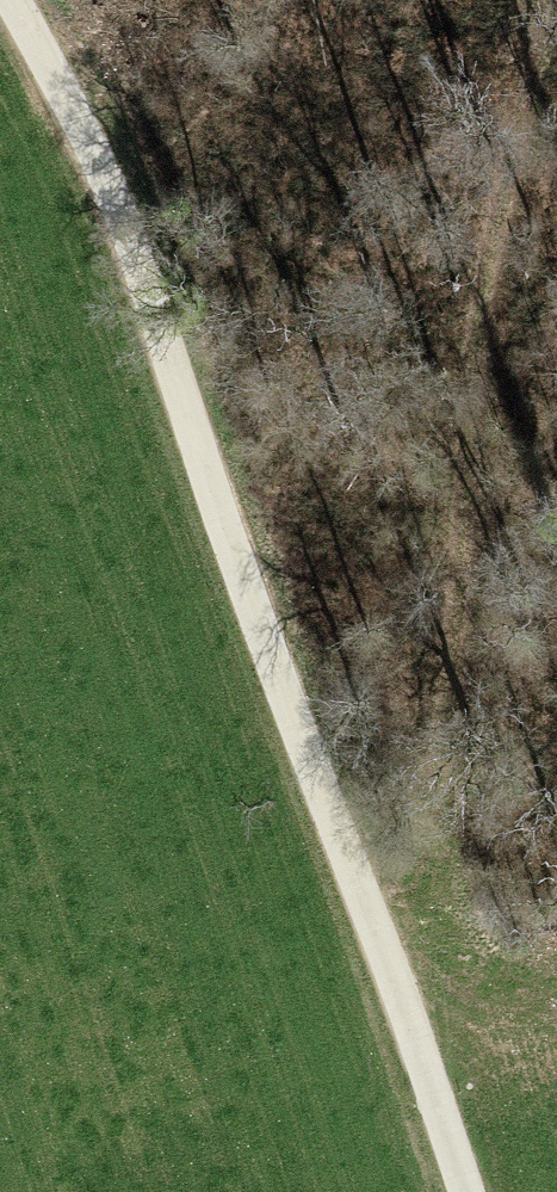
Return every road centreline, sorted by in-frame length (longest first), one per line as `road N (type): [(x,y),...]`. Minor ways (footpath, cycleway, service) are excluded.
road 1 (track): [(463,1191),(288,669),(42,0)]
road 2 (track): [(0,515),(140,563),(288,669)]

